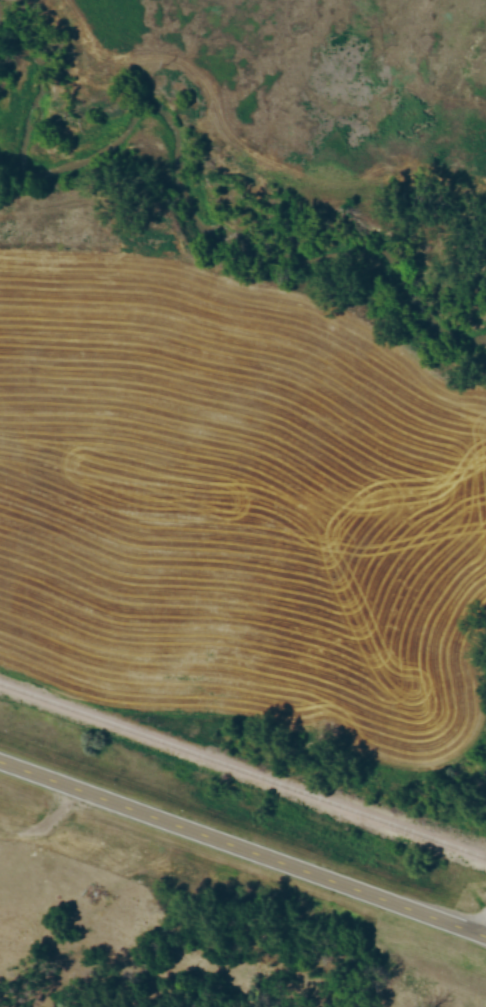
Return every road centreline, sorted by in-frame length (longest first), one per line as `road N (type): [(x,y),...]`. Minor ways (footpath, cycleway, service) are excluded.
road 1 (primary): [(0,760),(485,933)]

